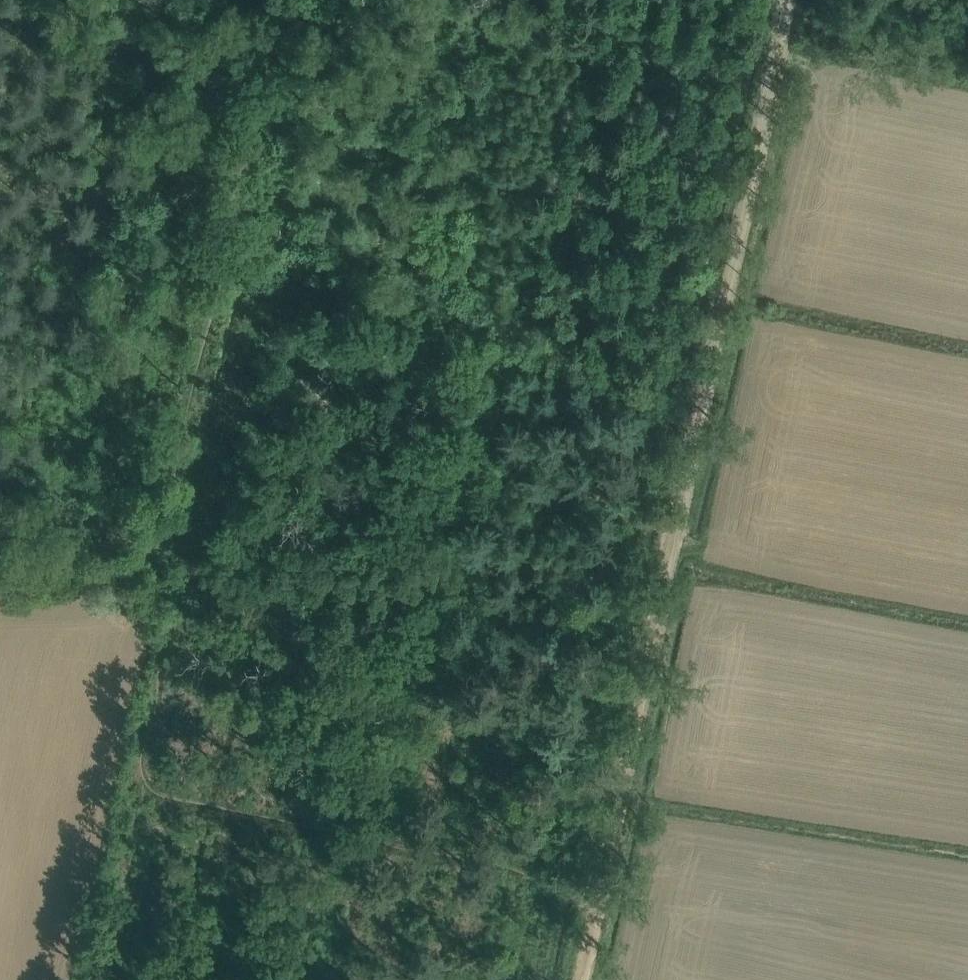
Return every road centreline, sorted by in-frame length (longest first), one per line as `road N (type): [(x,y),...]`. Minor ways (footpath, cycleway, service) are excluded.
road 1 (track): [(789,0),(596,890)]
road 2 (track): [(166,538),(66,573),(0,576)]

